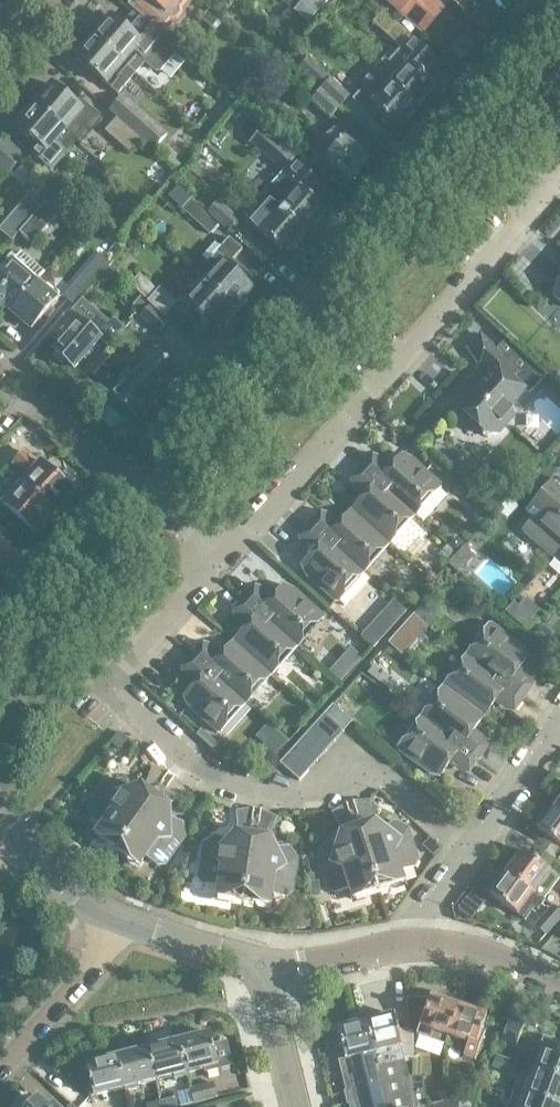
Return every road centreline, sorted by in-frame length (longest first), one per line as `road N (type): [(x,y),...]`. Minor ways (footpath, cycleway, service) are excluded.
road 1 (residential): [(471,848),(376,770),(294,797),(220,784),(117,696),(139,653),(224,561)]
road 2 (residential): [(224,561),(552,202),(553,179),(502,132)]
road 3 (tertiary): [(502,132),(165,507)]
road 4 (tertiary): [(165,507),(52,640),(0,687)]
road 5 (residential): [(0,363),(165,507)]
road 6 (residential): [(0,1070),(129,917)]
road 7 (residential): [(471,848),(559,719)]
road 8 (residential): [(416,946),(321,964),(262,961)]
road 9 (residential): [(559,985),(477,948),(416,946)]
road 10 (residential): [(298,1106),(262,961)]
road 11 (residential): [(129,917),(78,895),(12,840)]
road 12 (residential): [(262,961),(129,917)]

